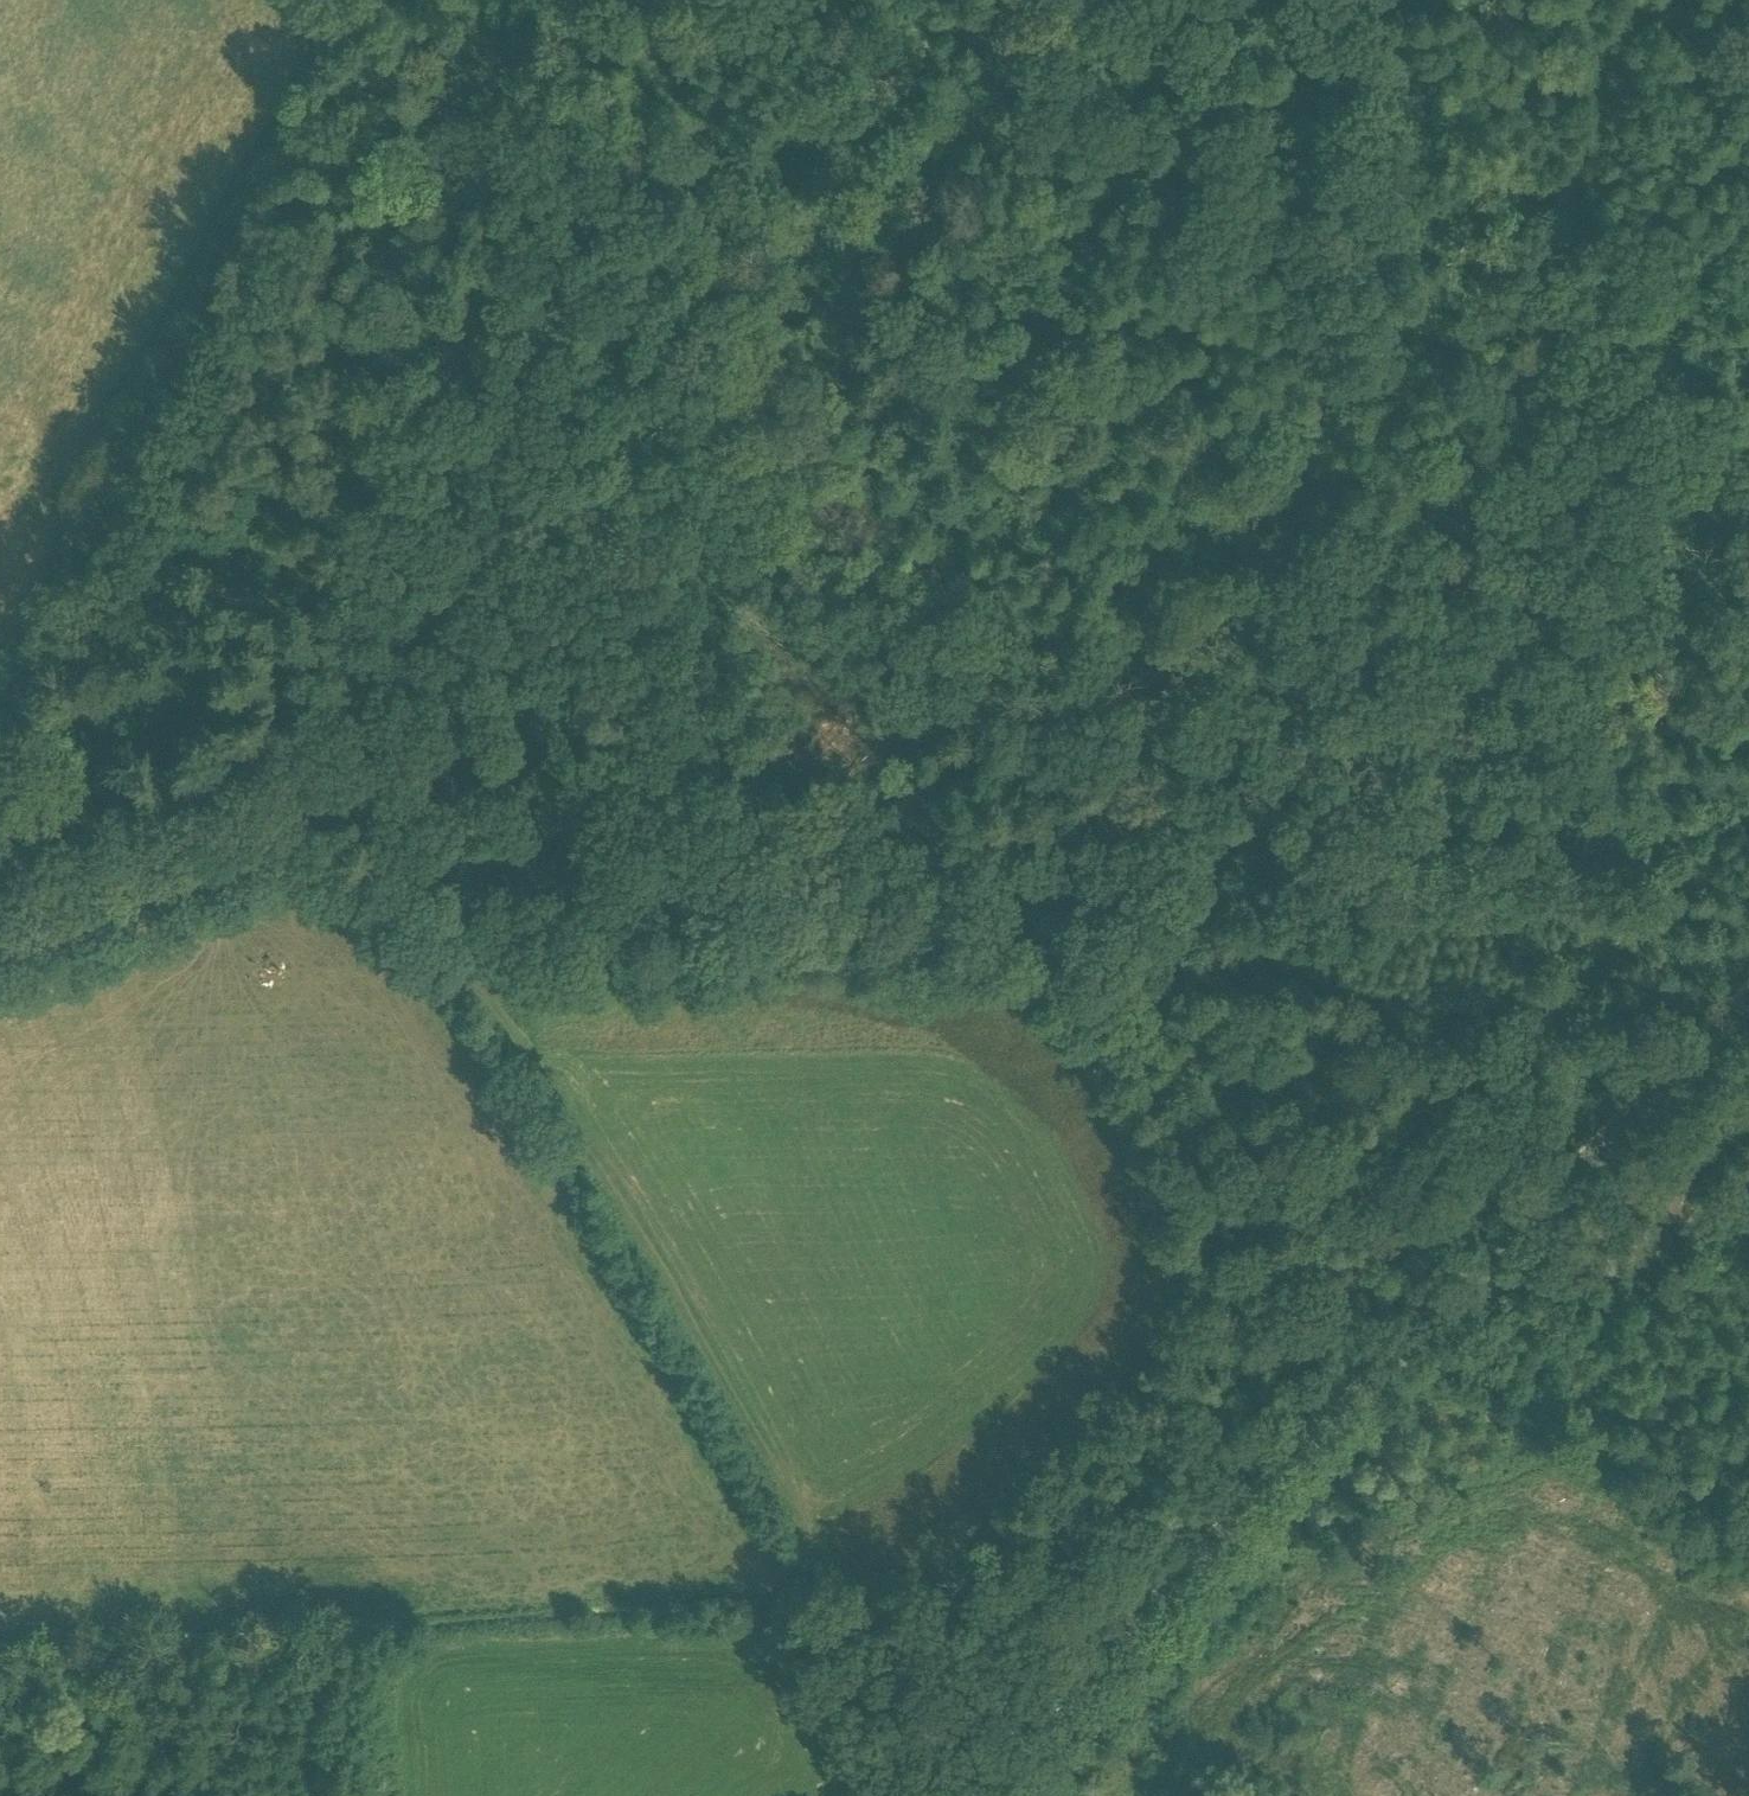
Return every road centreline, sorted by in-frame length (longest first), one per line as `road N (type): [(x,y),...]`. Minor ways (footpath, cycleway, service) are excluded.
road 1 (unclassified): [(964,1795),(1748,1001)]
road 2 (track): [(925,1795),(699,1387),(435,937)]
road 3 (track): [(304,833),(556,127),(639,0)]
road 4 (track): [(1020,941),(545,962),(435,937)]
road 5 (track): [(435,937),(304,833),(273,828),(0,926)]

